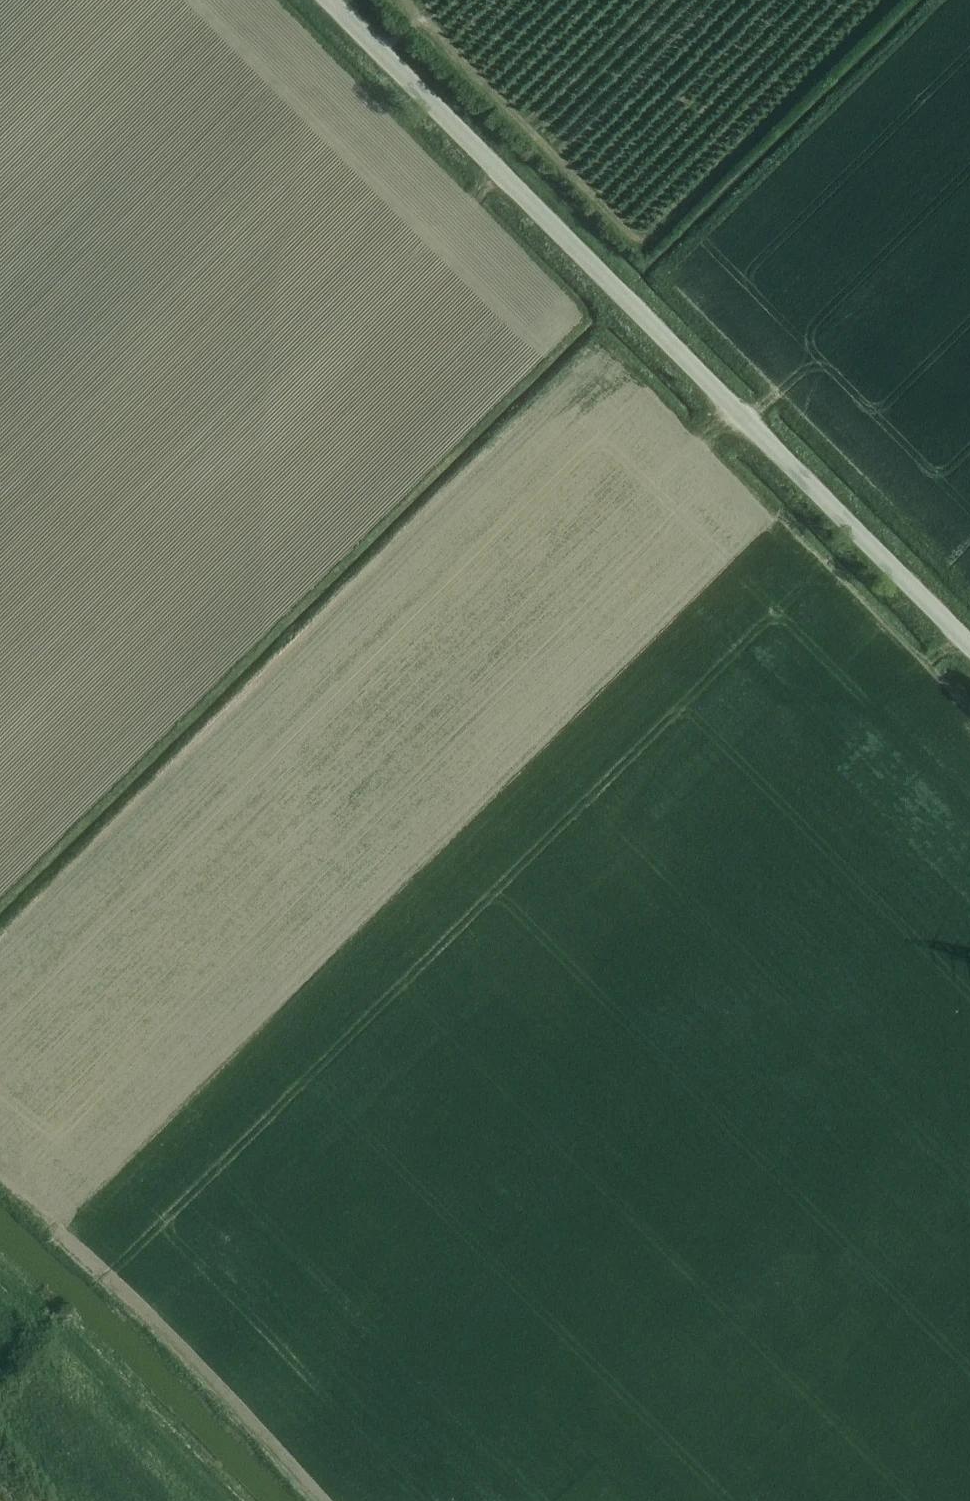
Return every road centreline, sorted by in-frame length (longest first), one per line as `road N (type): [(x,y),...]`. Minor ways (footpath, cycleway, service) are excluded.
road 1 (unclassified): [(969,649),(321,0)]

